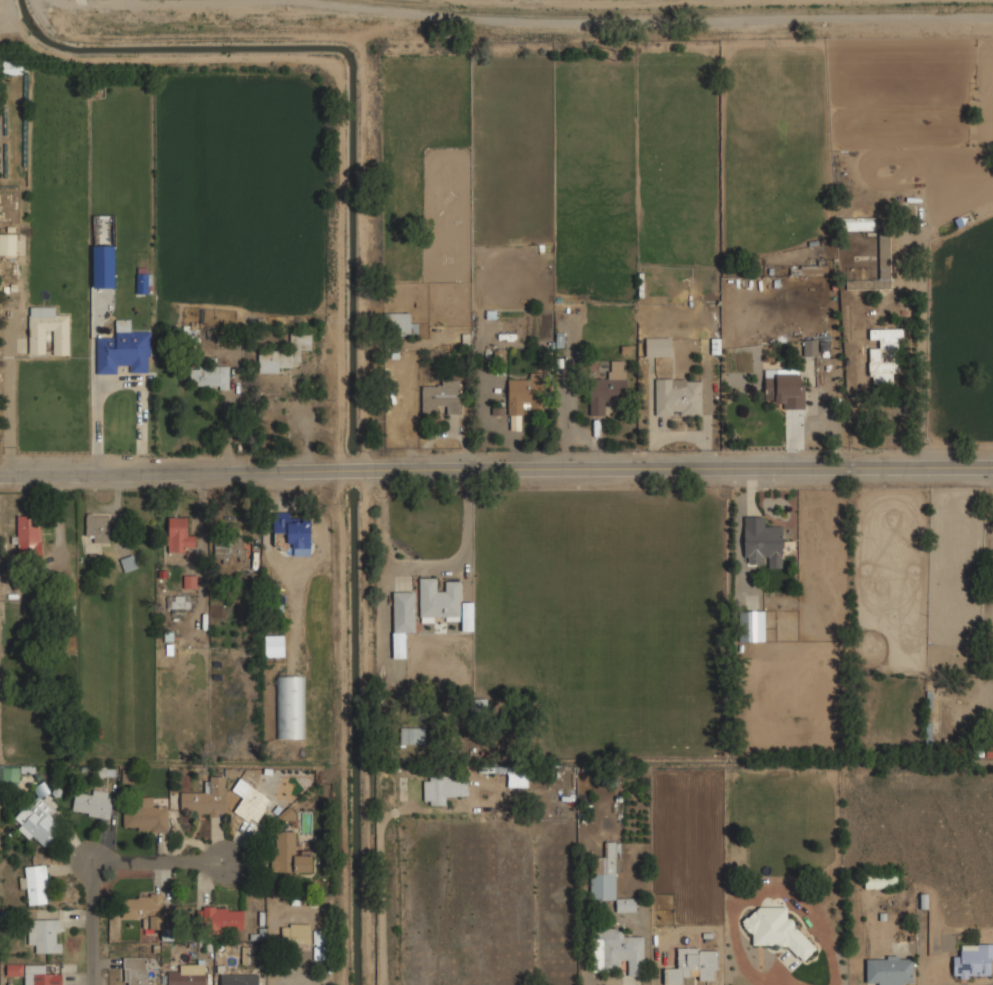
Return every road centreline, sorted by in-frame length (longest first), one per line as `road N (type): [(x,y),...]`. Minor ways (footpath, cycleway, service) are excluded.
road 1 (residential): [(992,464),(0,465)]
road 2 (residential): [(248,859),(123,860),(120,984)]

